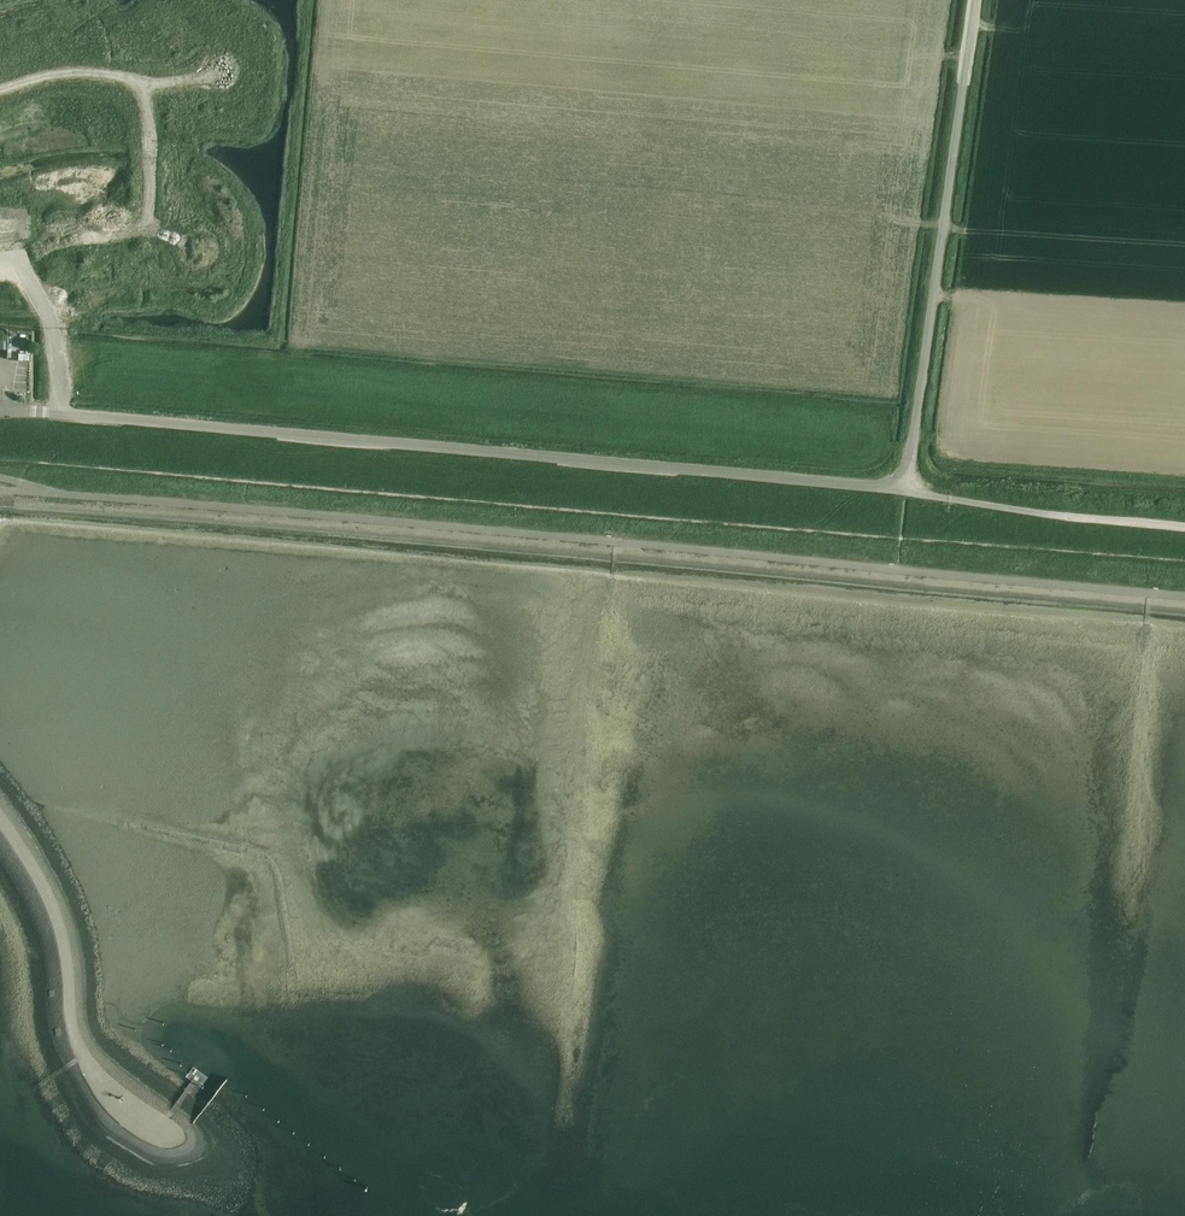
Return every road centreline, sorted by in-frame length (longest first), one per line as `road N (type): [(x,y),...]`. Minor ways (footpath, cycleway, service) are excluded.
road 1 (unclassified): [(0,411),(858,486),(900,483),(917,415),(975,0)]
road 2 (unclassified): [(165,1118),(150,1125),(121,1102),(82,1054),(61,927),(45,884),(0,815)]
road 3 (track): [(900,483),(919,495),(1021,510),(1184,525)]

